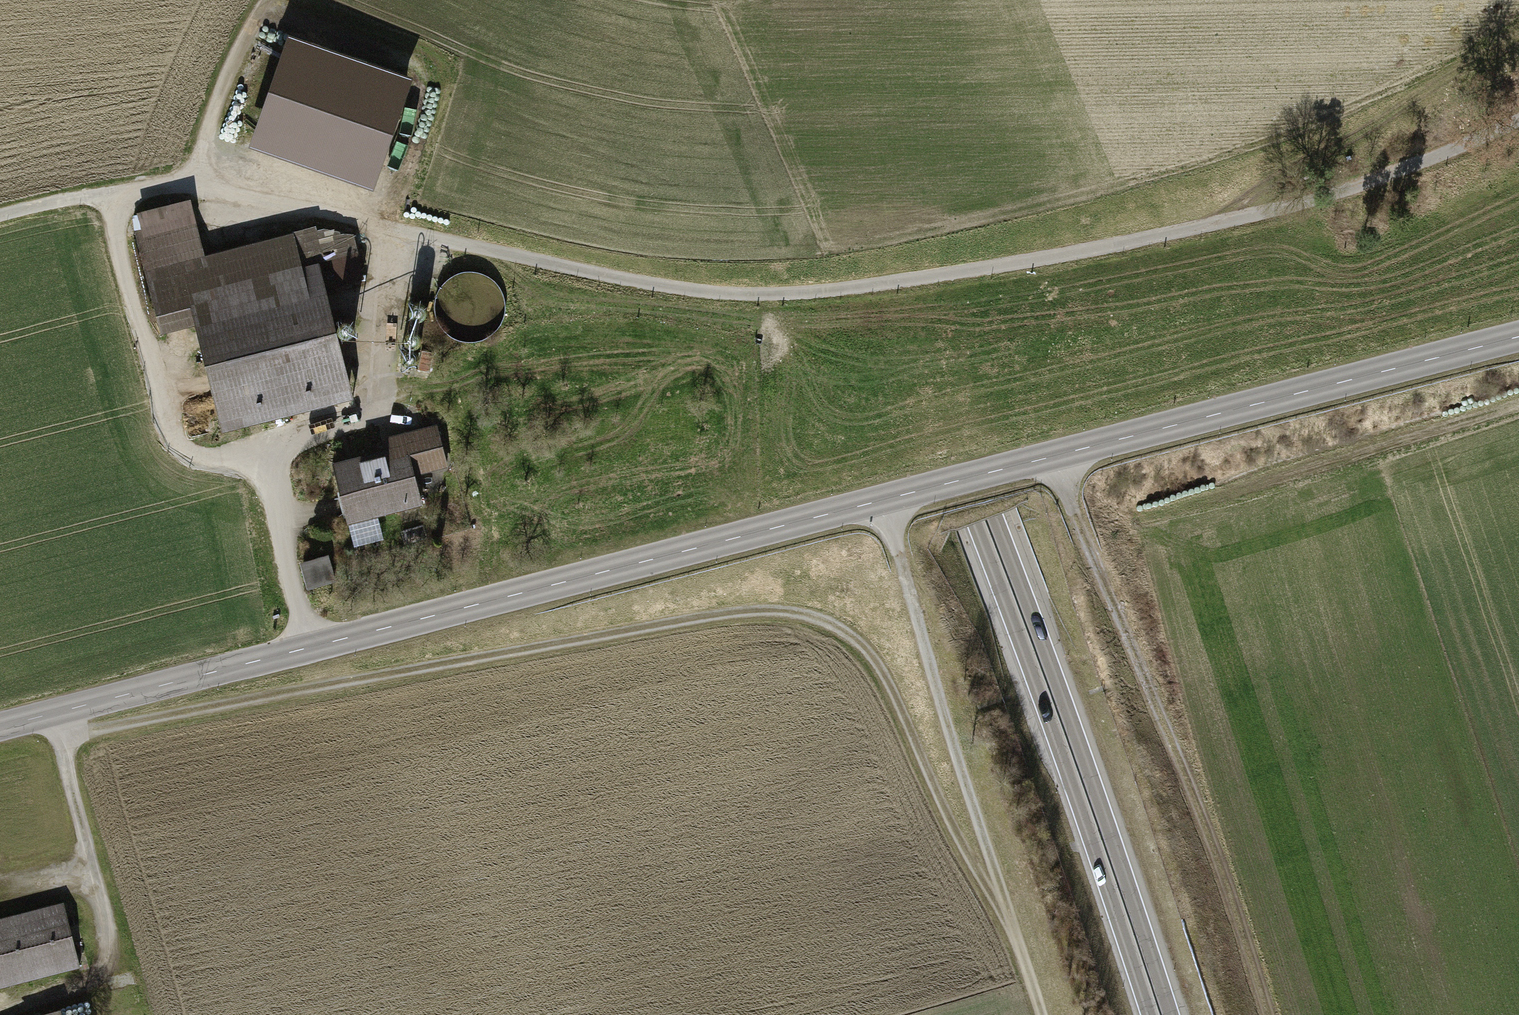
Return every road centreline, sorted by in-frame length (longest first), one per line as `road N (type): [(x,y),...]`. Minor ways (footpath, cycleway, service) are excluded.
road 1 (tertiary): [(1518,340),(0,731)]
road 2 (residential): [(0,222),(70,204),(196,191),(625,284),(801,296),(1193,232),(1332,196),(1518,125)]
road 3 (track): [(60,742),(716,619),(791,614),(822,622),(870,655),(947,819),(1006,919)]
road 4 (trunk): [(753,0),(976,524),(1150,1014)]
road 5 (trunk): [(1170,1014),(995,516),(774,0)]
road 6 (trunk): [(1260,1014),(867,0)]
road 7 (track): [(1054,461),(1211,837),(1270,1014)]
road 8 (track): [(1039,1014),(940,715),(882,505)]
road 9 (track): [(273,0),(215,117),(196,191)]
road 10 (track): [(1518,403),(1360,453)]
road 11 (track): [(0,1012),(115,968)]

